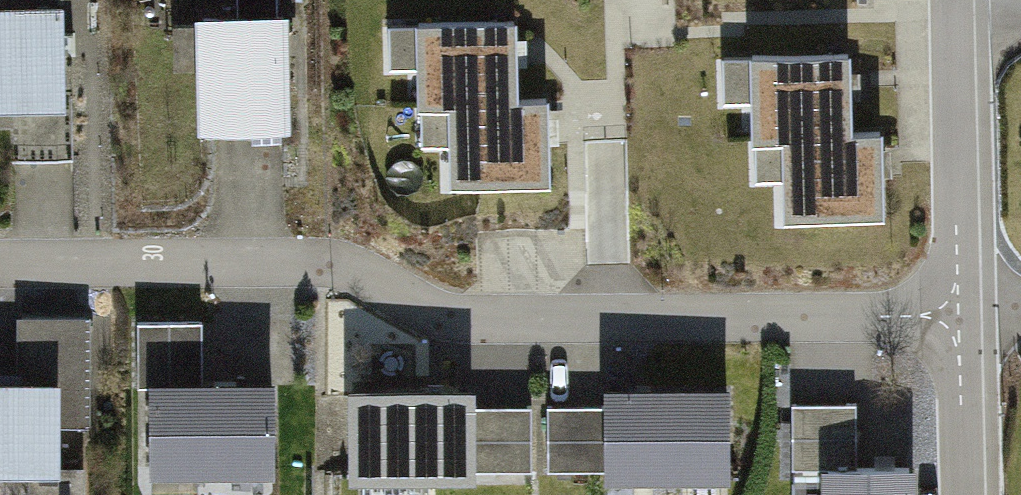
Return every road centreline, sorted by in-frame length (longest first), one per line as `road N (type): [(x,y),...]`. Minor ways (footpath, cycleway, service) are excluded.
road 1 (residential): [(970,317),(451,320),(336,264),(0,262)]
road 2 (residential): [(970,317),(966,0)]
road 3 (residential): [(970,494),(970,317)]

